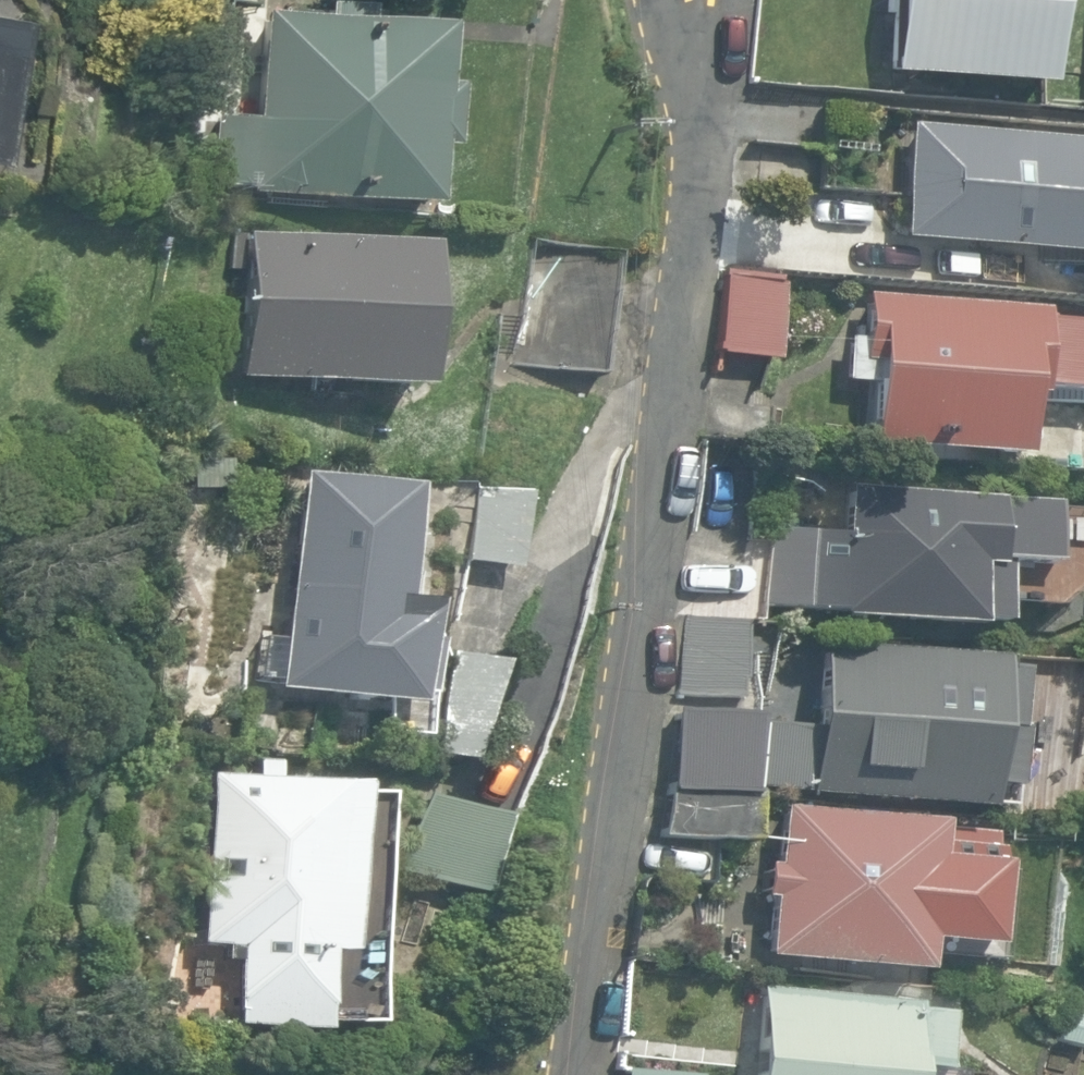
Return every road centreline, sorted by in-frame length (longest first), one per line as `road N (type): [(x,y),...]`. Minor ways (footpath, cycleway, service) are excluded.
road 1 (residential): [(575,1074),(705,150),(694,0)]

